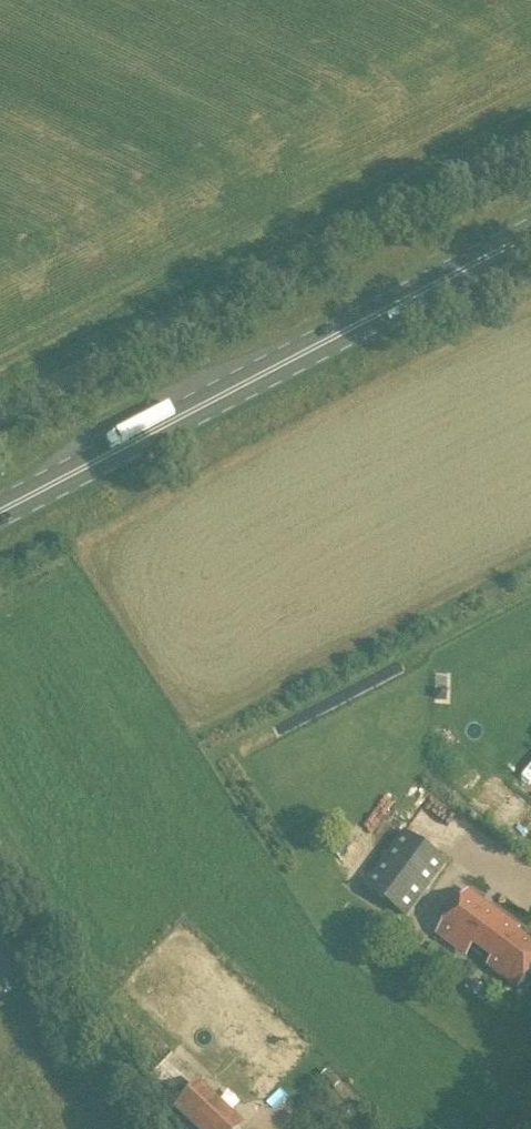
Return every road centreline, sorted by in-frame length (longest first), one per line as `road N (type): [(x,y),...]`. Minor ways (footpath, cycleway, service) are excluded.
road 1 (primary): [(0,511),(530,233)]
road 2 (unclassified): [(0,410),(530,135)]

